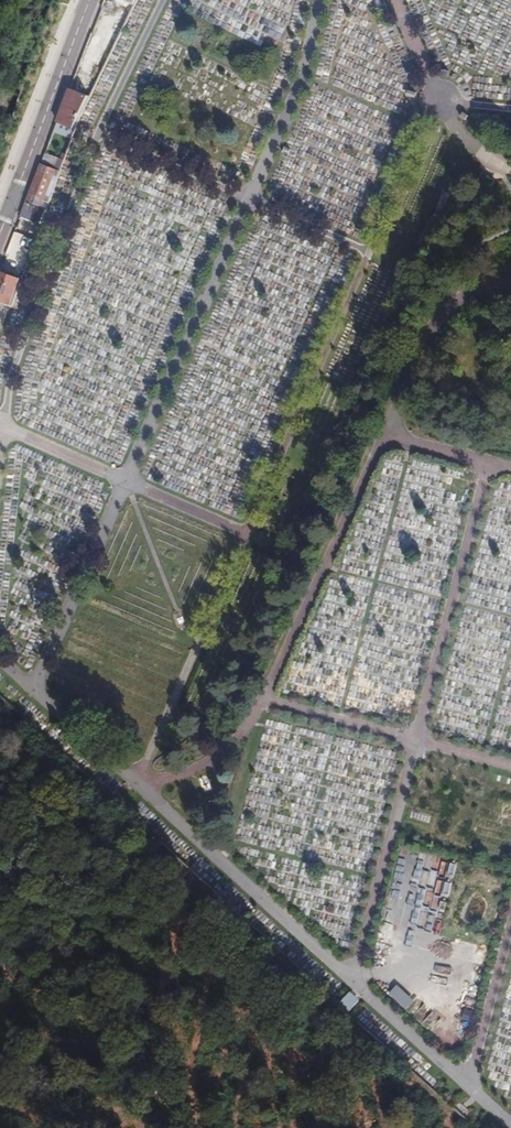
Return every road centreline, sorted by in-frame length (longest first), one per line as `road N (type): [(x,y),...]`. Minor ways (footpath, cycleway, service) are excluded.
road 1 (secondary): [(89,0),(0,228)]

